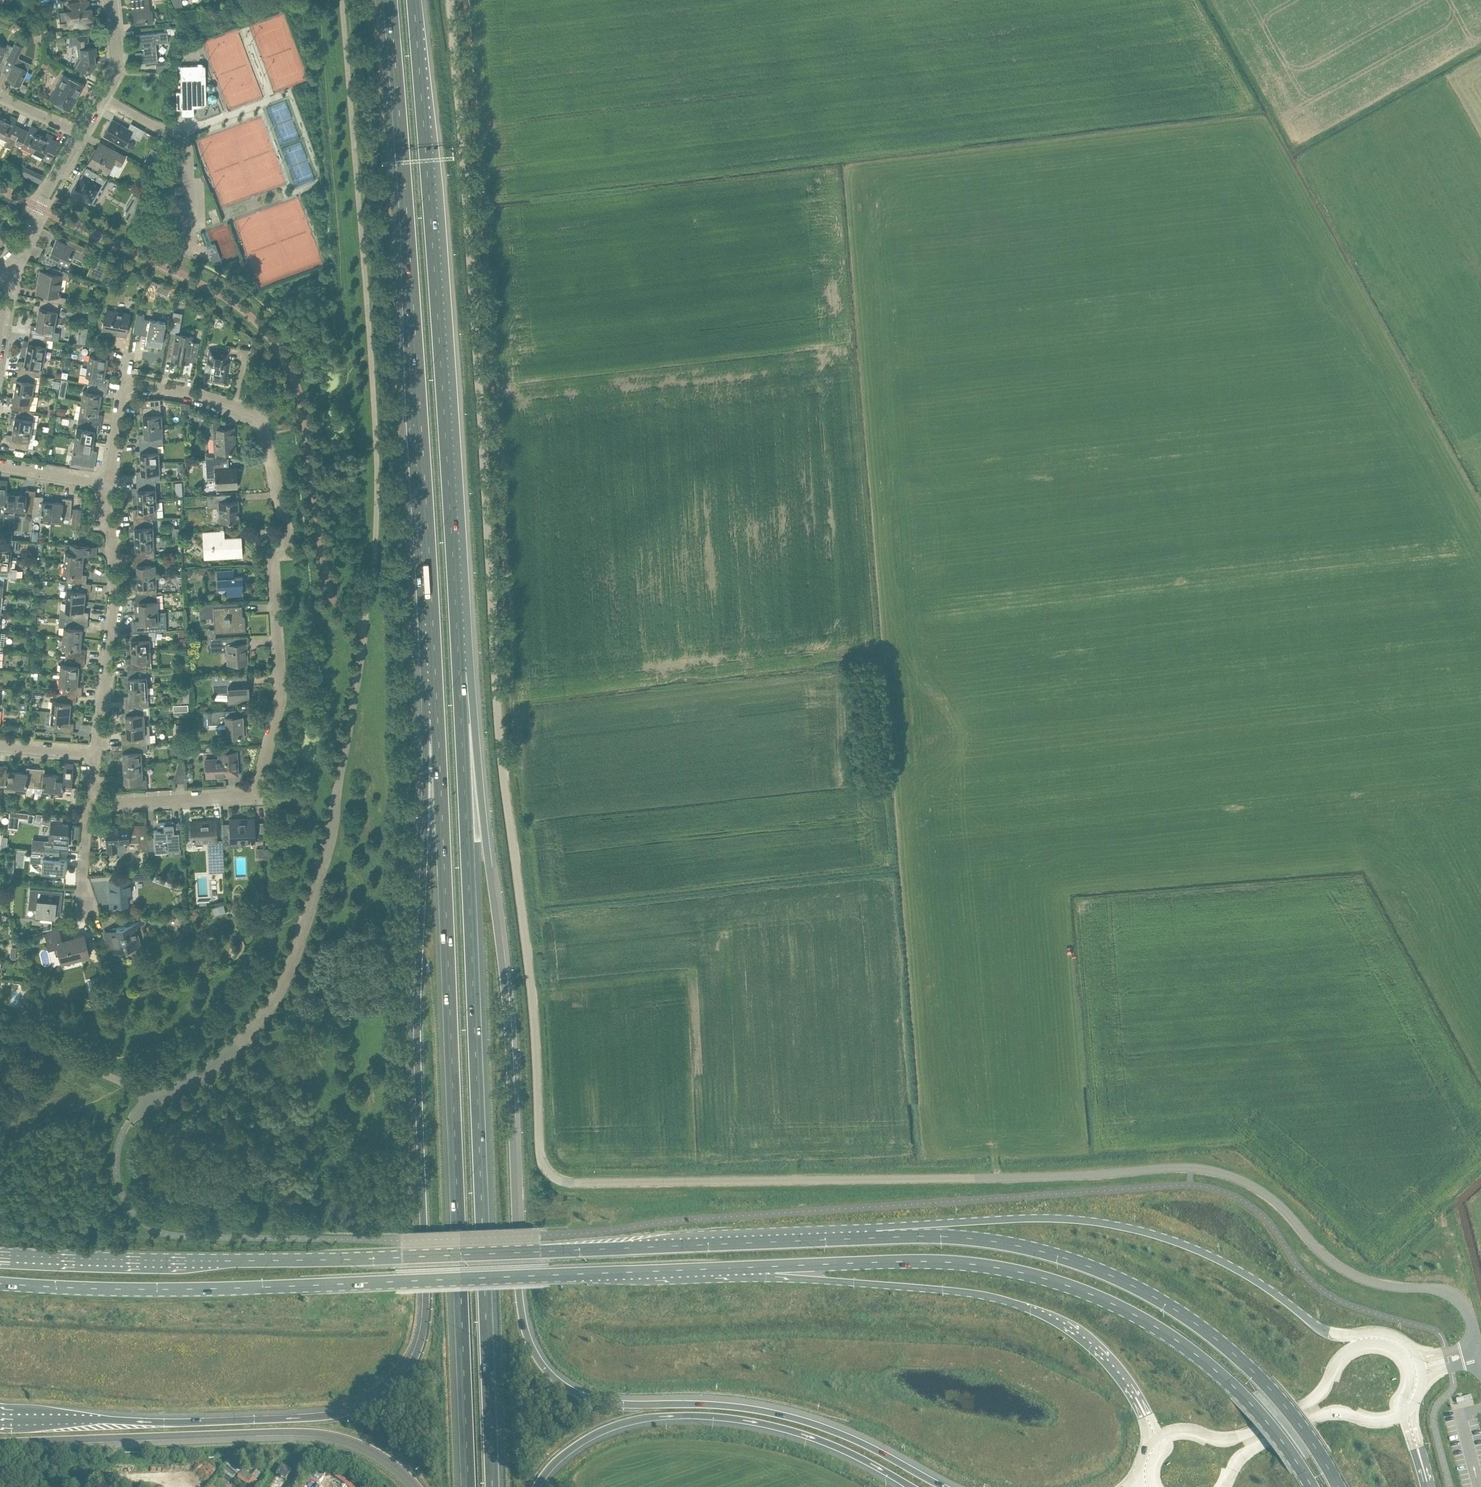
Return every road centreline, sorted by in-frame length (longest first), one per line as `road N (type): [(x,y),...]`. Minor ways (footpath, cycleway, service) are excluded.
road 1 (unclassified): [(1475,1343),(1464,1307),(1450,1296),(1378,1284),(1339,1267),(1268,1195),(1215,1171),(573,1182),(544,1167),(455,0)]
road 2 (motorway): [(944,1486),(854,1439),(786,1416),(585,1396),(536,1354),(517,1271),(502,955),(459,671)]
road 3 (motorway): [(438,720),(426,796),(417,1023),(425,1318),(410,1367),(368,1404),(321,1416),(0,1418)]
road 4 (primary): [(914,1236),(185,1263),(0,1255)]
road 5 (motorway): [(492,1486),(459,671)]
road 6 (residential): [(106,484),(128,385),(196,393),(261,414),(290,550),(274,561),(281,699),(269,764),(252,793),(94,803)]
road 7 (primary): [(0,1283),(241,1288),(767,1269)]
road 8 (motorway): [(438,720),(469,1486)]
road 9 (motorway): [(390,0),(438,720)]
road 10 (motorway): [(459,671),(413,0)]
road 11 (primary): [(767,1269),(958,1264),(1106,1302),(1183,1346),(1245,1398),(1311,1486)]
road 12 (primary): [(1339,1486),(1268,1387),(1154,1296),(1041,1251),(914,1236)]
road 13 (primary): [(1356,1335),(1326,1331),(1225,1262),(1138,1229),(1053,1219),(951,1224),(914,1236)]
road 14 (motorway): [(0,1442),(316,1434),(372,1450),(417,1486)]
road 15 (primary): [(767,1269),(953,1291),(1033,1309),(1093,1345),(1140,1406)]
road 16 (motorway): [(538,1486),(590,1436),(627,1421),(680,1415),(803,1434),(911,1486)]
road 17 (primary): [(1403,1357),(1376,1343),(1355,1347),(1318,1396),(1240,1436),(1220,1440),(1186,1429),(1160,1436)]
road 18 (residential): [(96,754),(115,602),(106,484)]
road 19 (residential): [(188,258),(184,140),(102,96)]
road 20 (primary): [(1225,1486),(1249,1451),(1326,1413),(1376,1423),(1402,1416)]
road 21 (residential): [(9,270),(80,134)]

